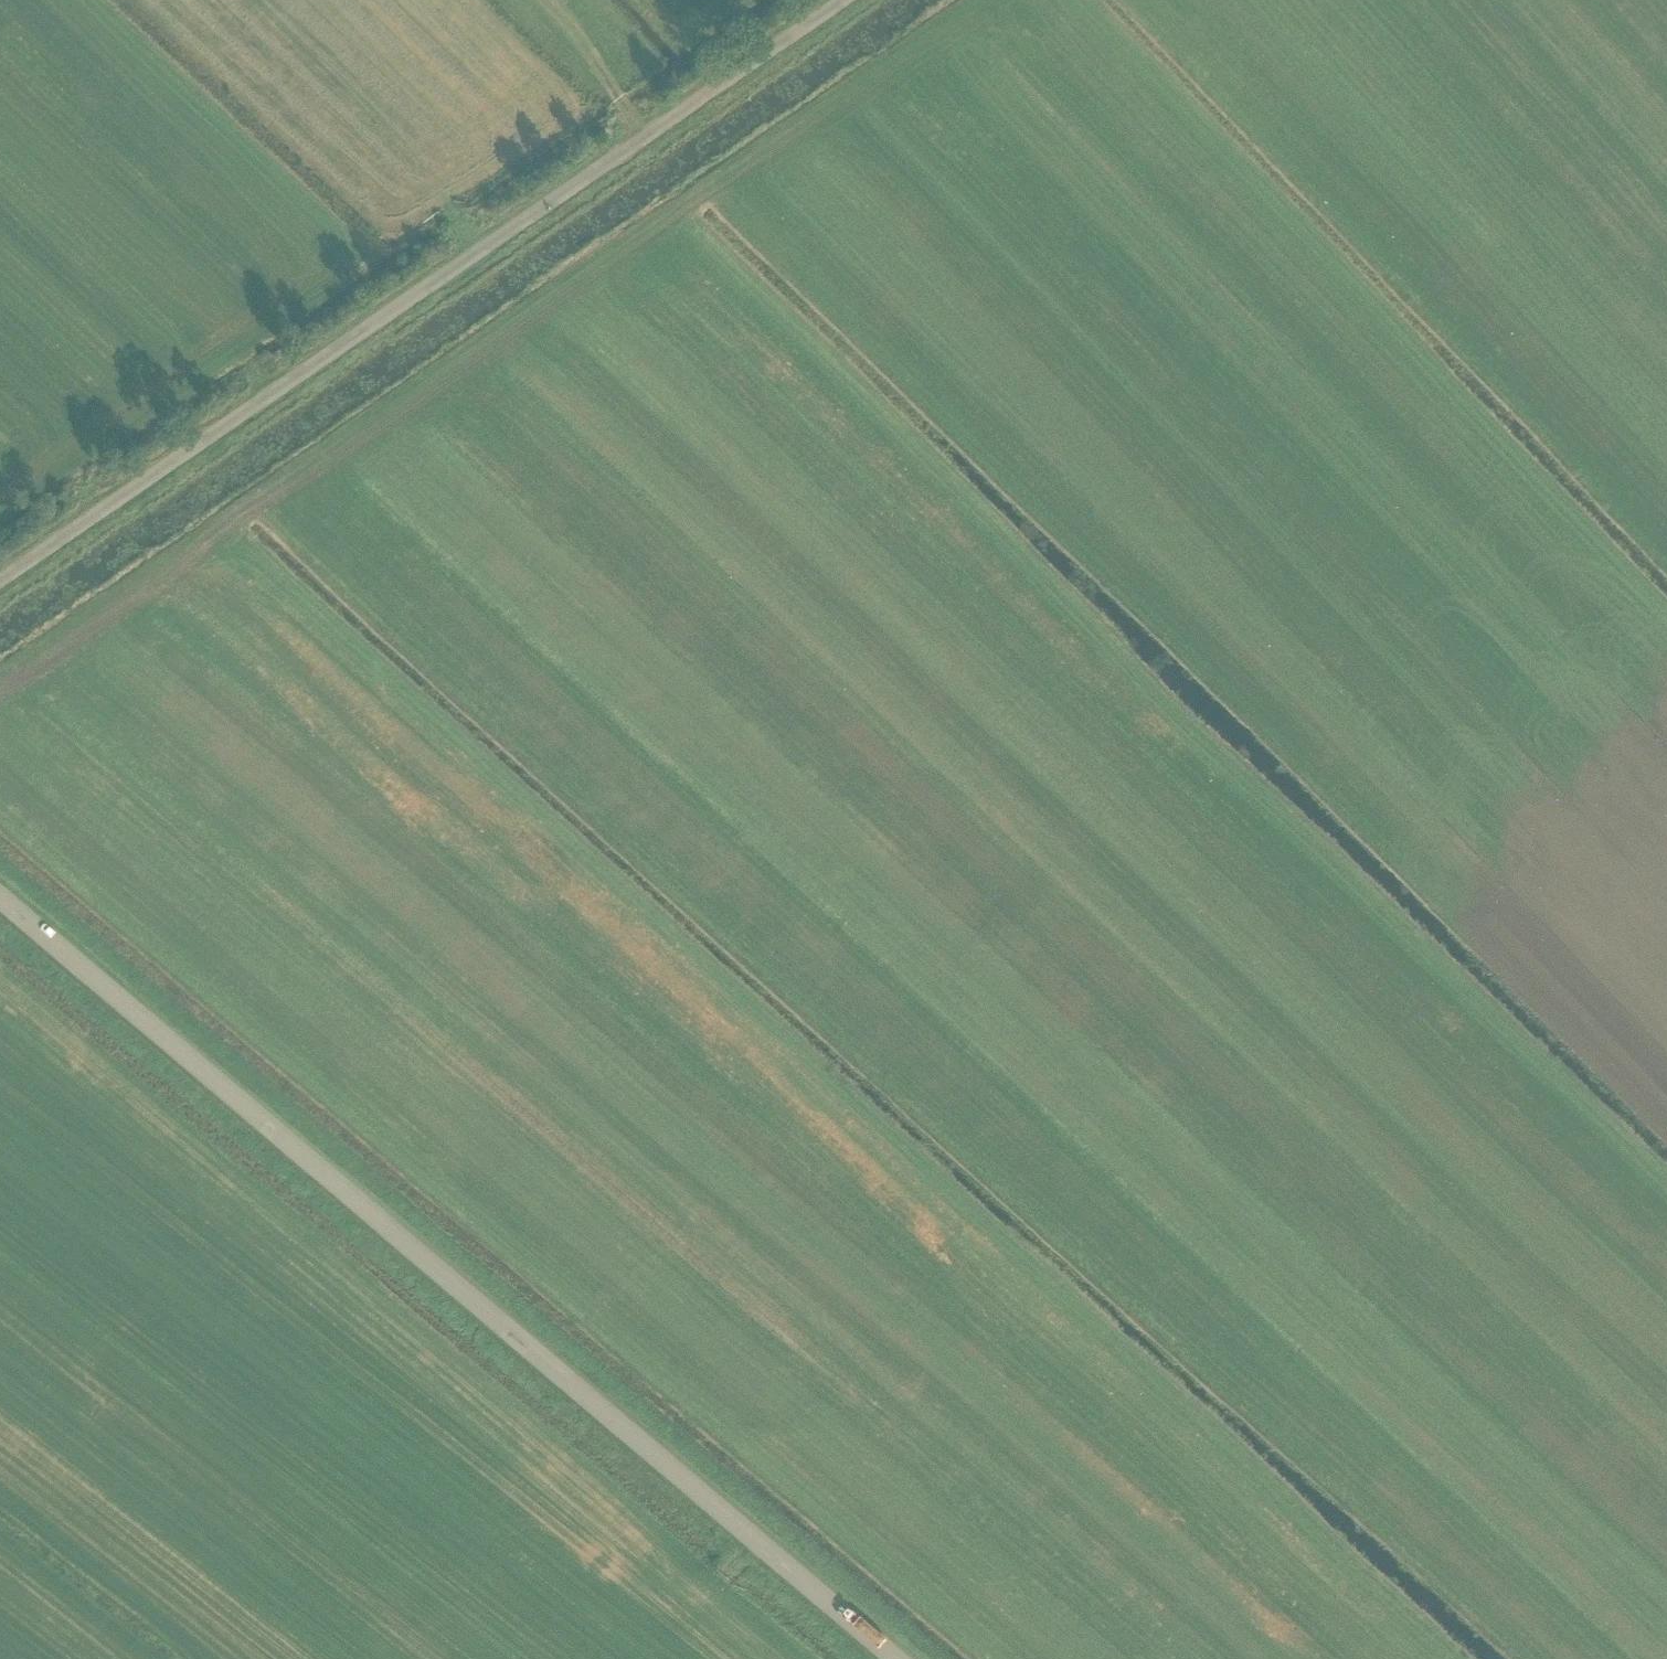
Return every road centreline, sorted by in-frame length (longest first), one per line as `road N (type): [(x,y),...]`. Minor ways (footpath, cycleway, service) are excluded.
road 1 (tertiary): [(893,1658),(0,895)]
road 2 (unclassified): [(0,585),(859,0)]

